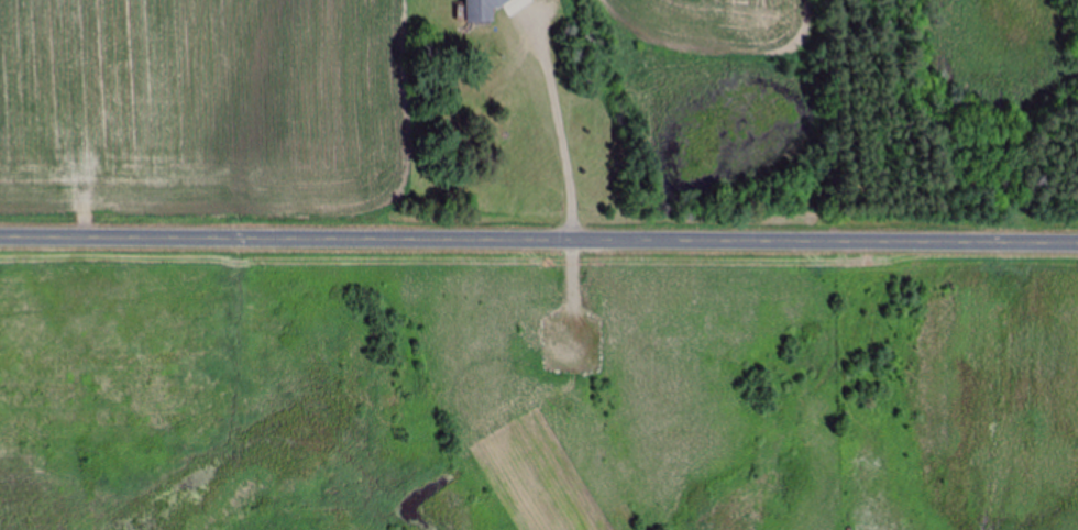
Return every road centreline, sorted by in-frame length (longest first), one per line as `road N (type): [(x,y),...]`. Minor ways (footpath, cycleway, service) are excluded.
road 1 (secondary): [(1077,243),(0,237)]

